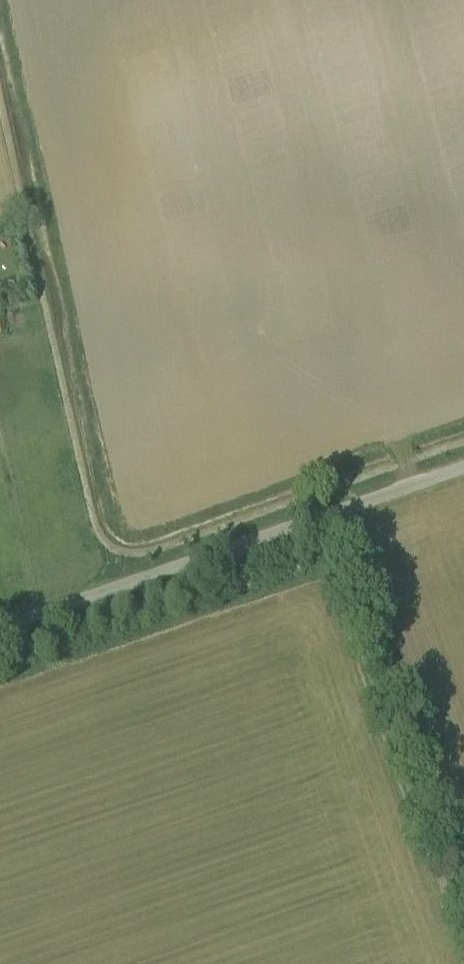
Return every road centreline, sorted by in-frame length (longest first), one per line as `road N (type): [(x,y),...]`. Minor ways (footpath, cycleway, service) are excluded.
road 1 (unclassified): [(0,633),(463,473)]

